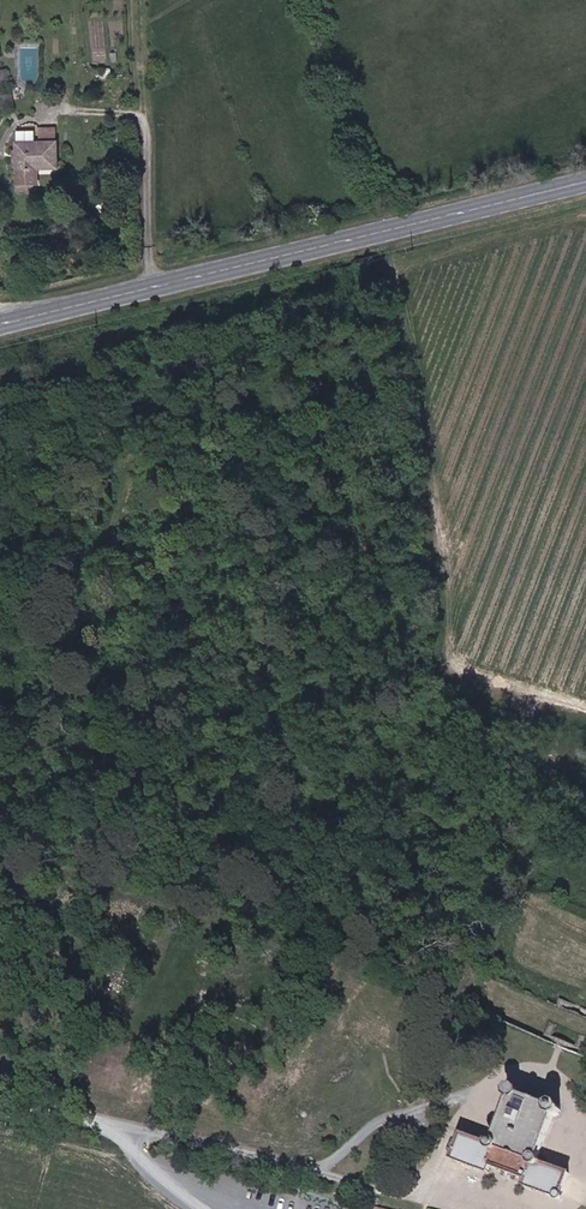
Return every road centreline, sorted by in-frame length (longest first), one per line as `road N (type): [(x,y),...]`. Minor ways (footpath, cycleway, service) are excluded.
road 1 (primary): [(0,327),(585,183)]
road 2 (track): [(0,1097),(486,1208)]
road 3 (track): [(110,1123),(200,1208)]

